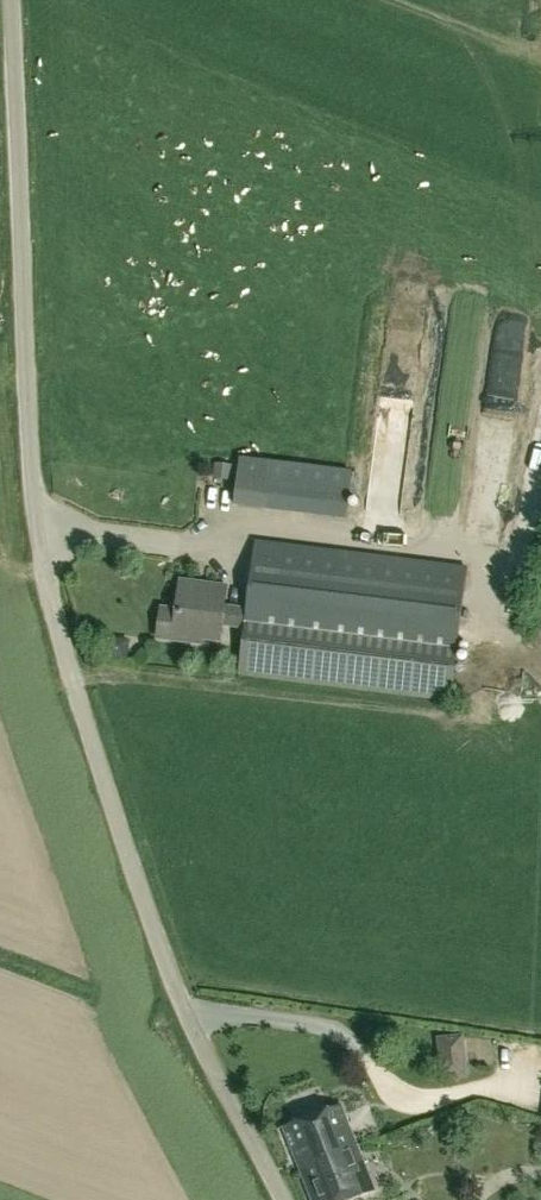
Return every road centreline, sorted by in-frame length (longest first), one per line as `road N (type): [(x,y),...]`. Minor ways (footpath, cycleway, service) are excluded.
road 1 (unclassified): [(283,1199),(161,951),(51,602),(28,408),(9,0)]

